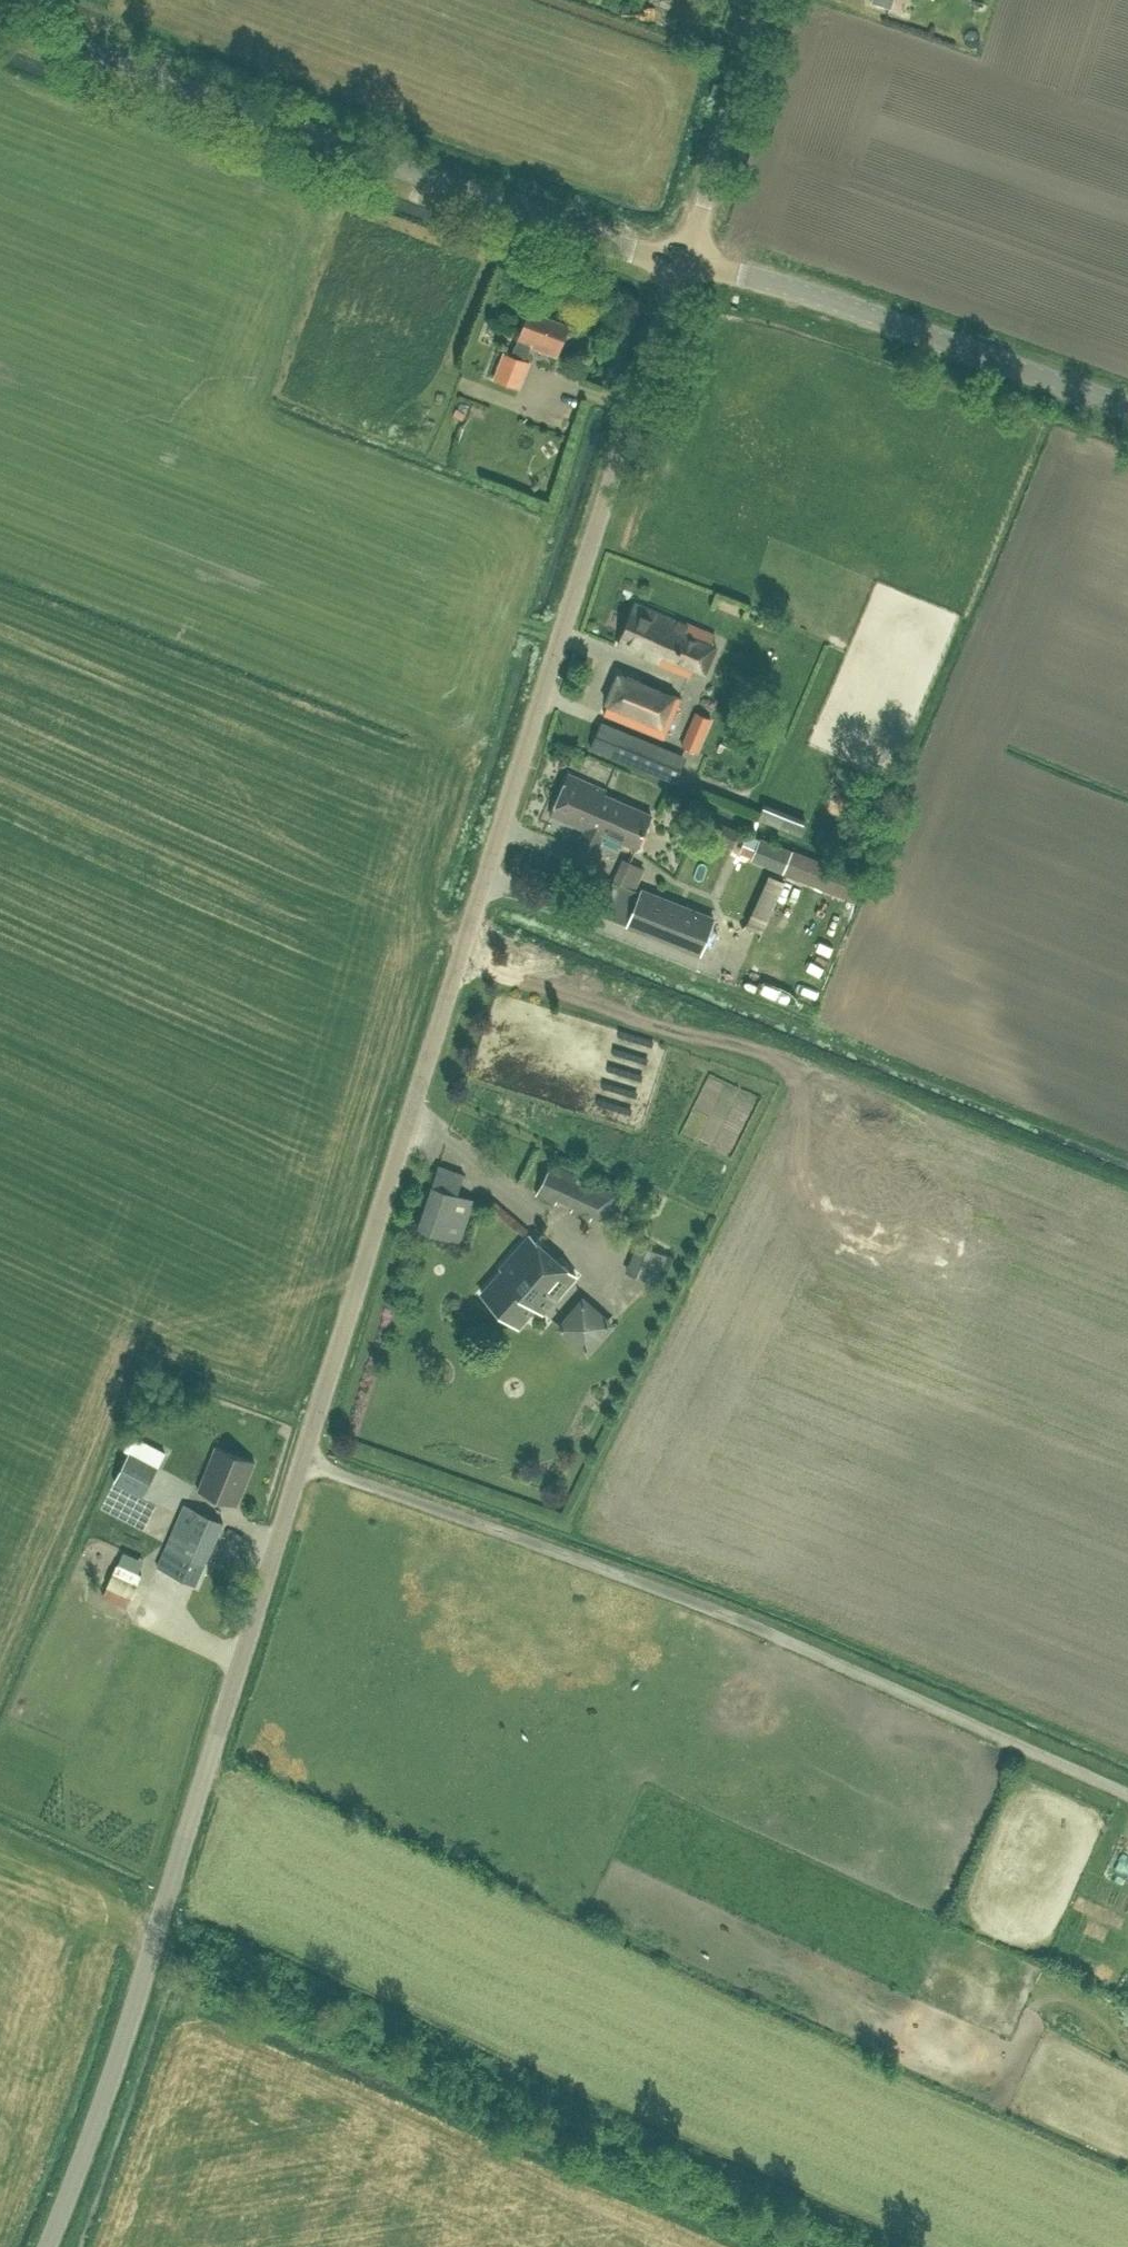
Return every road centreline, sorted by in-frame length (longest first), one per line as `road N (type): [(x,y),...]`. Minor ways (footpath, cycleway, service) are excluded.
road 1 (unclassified): [(45,2246),(157,1926),(681,264)]
road 2 (tertiary): [(681,264),(0,15)]
road 3 (tertiary): [(1127,408),(808,291),(681,264)]
road 4 (unclassified): [(681,264),(767,0)]

